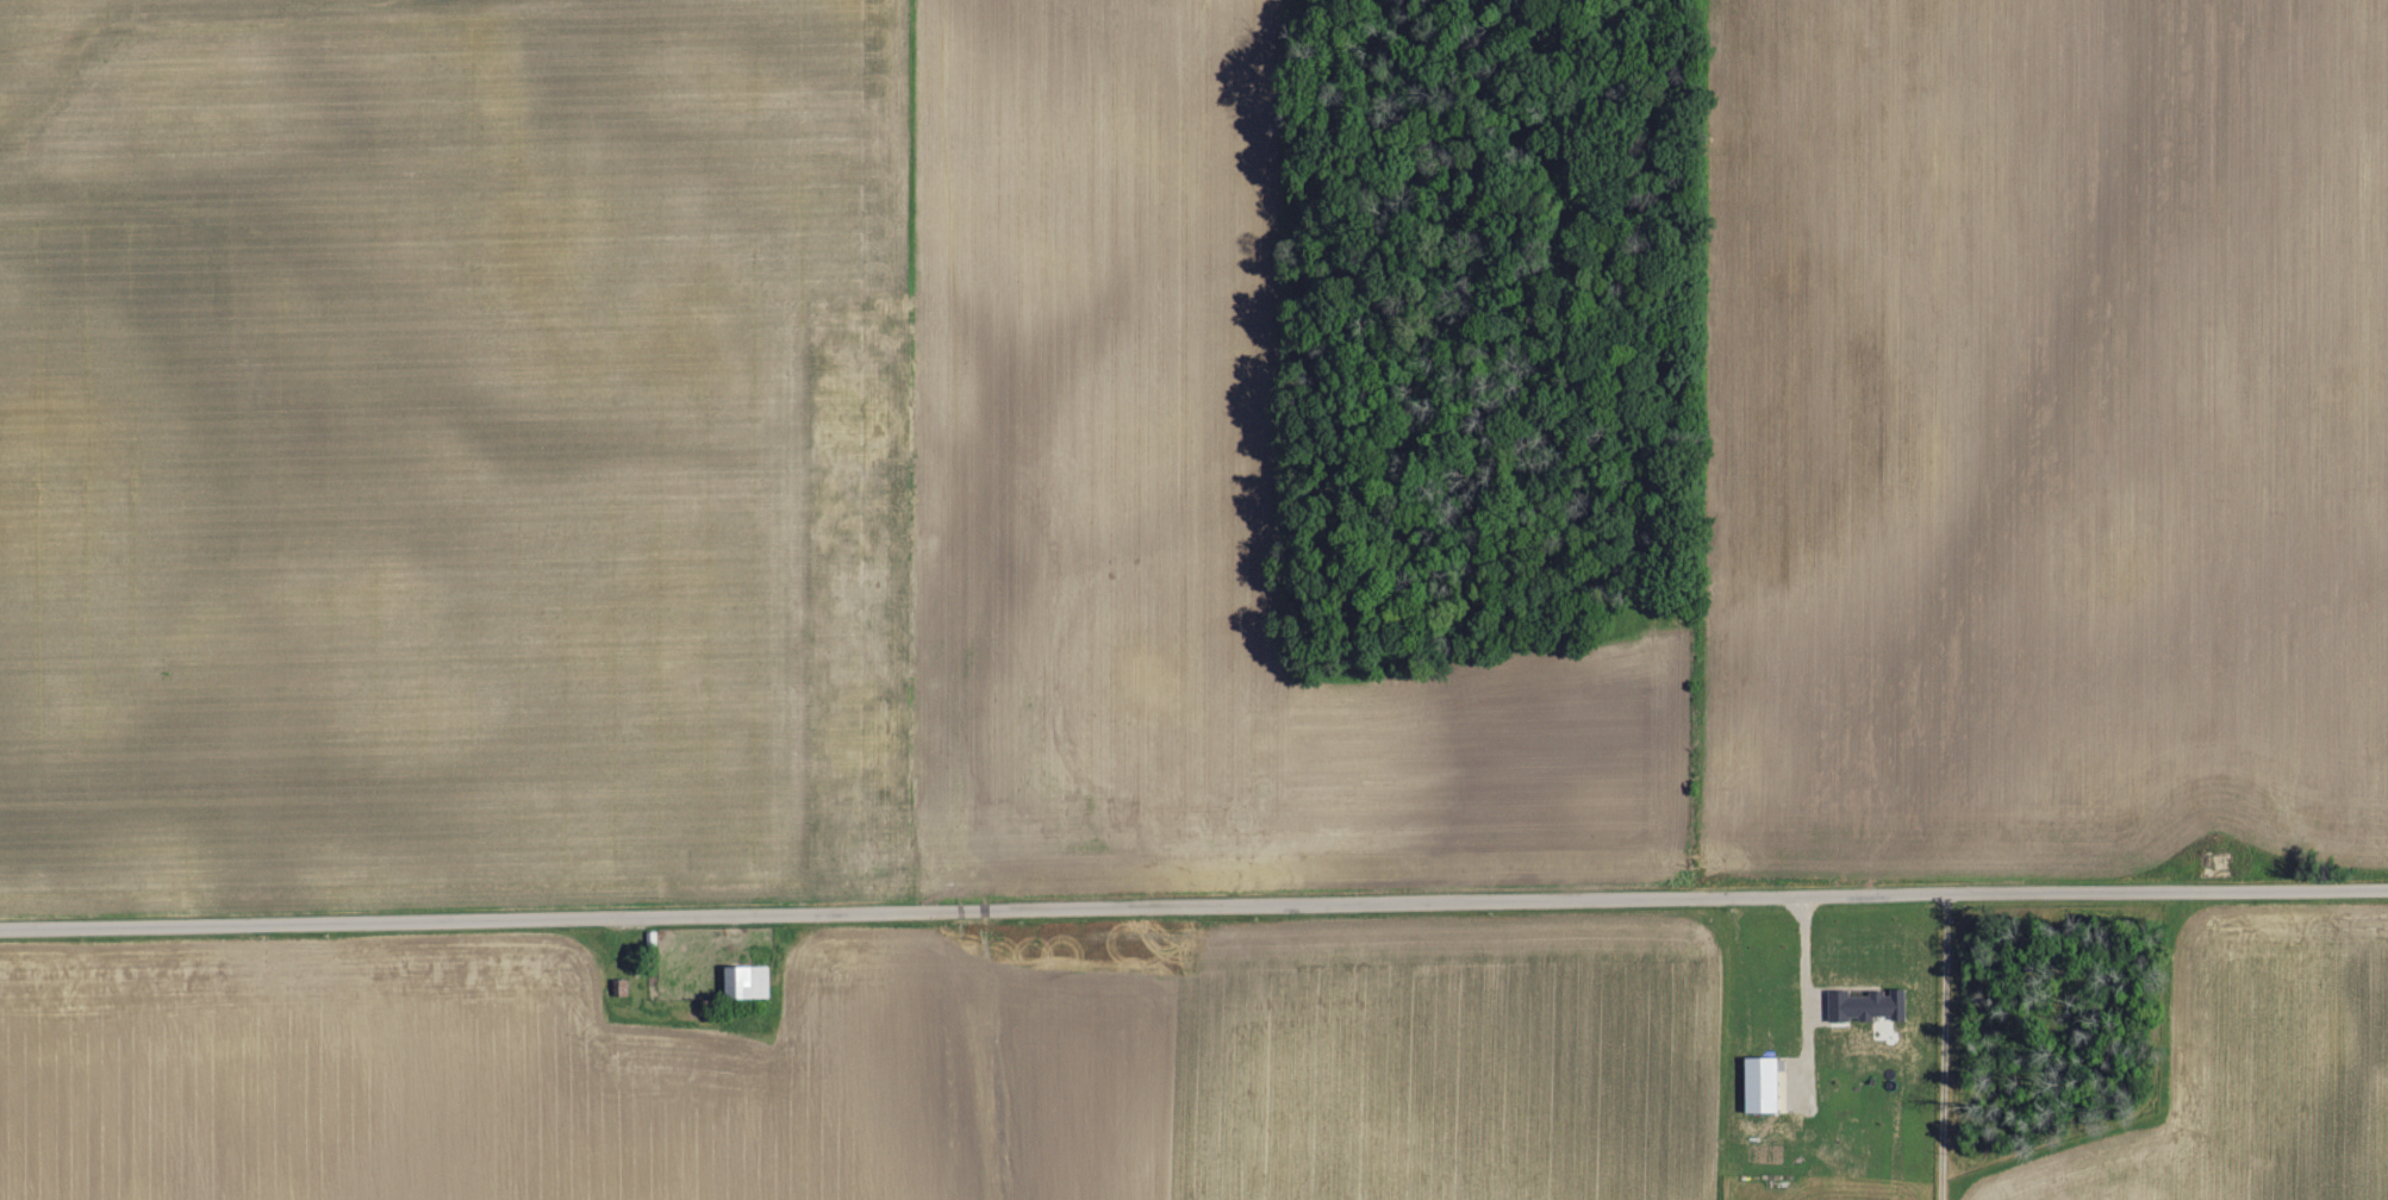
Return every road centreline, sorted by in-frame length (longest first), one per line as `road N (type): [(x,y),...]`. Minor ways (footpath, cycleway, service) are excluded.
road 1 (residential): [(0,938),(1944,890),(2387,889)]

